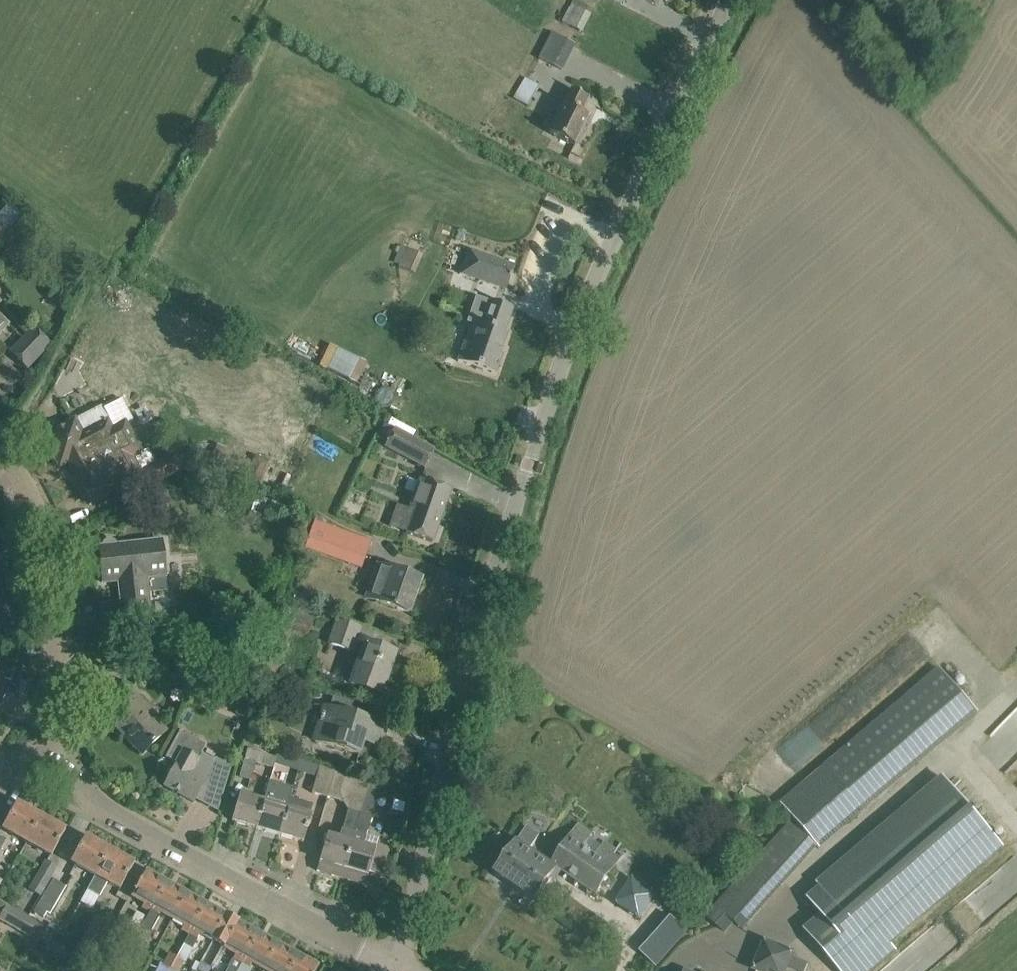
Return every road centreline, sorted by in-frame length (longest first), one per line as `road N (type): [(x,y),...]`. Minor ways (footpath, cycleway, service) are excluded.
road 1 (unclassified): [(396,964),(526,466),(572,332),(631,194),(730,0)]
road 2 (unclassified): [(396,964),(90,800),(64,743)]
road 3 (residential): [(64,743),(28,515),(0,467)]
road 4 (track): [(0,434),(44,382),(107,243)]

